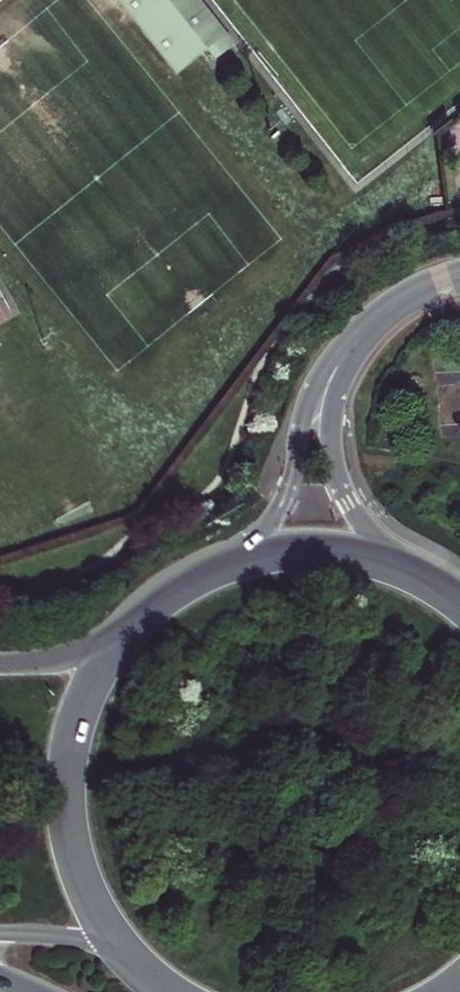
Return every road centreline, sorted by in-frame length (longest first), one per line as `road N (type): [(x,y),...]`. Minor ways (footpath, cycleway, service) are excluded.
road 1 (primary): [(138,616),(82,699),(64,796),(86,893),(144,974)]
road 2 (tertiary): [(390,310),(324,369),(281,507),(249,544),(217,565)]
road 3 (tertiary): [(423,573),(361,523),(333,460),(338,389),(390,310)]
road 4 (primary): [(423,573),(379,556),(309,546),(217,565)]
road 5 (primary): [(0,937),(73,941),(144,974)]
road 6 (primary): [(138,616),(82,649),(0,664)]

